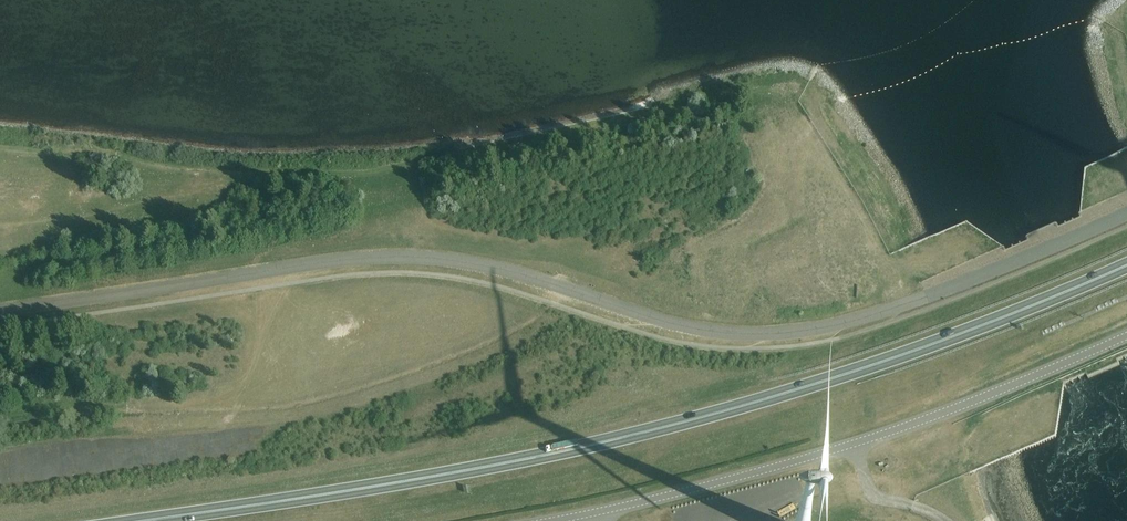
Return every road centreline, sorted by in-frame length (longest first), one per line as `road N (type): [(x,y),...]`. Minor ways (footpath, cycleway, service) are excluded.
road 1 (unclassified): [(0,311),(331,263),(435,258),(533,278),(689,328),(789,334),(926,297),(1126,214)]
road 2 (trunk): [(144,520),(545,455),(722,412),(878,363),(1126,265)]
road 3 (unclassified): [(548,520),(866,440),(1126,336)]

